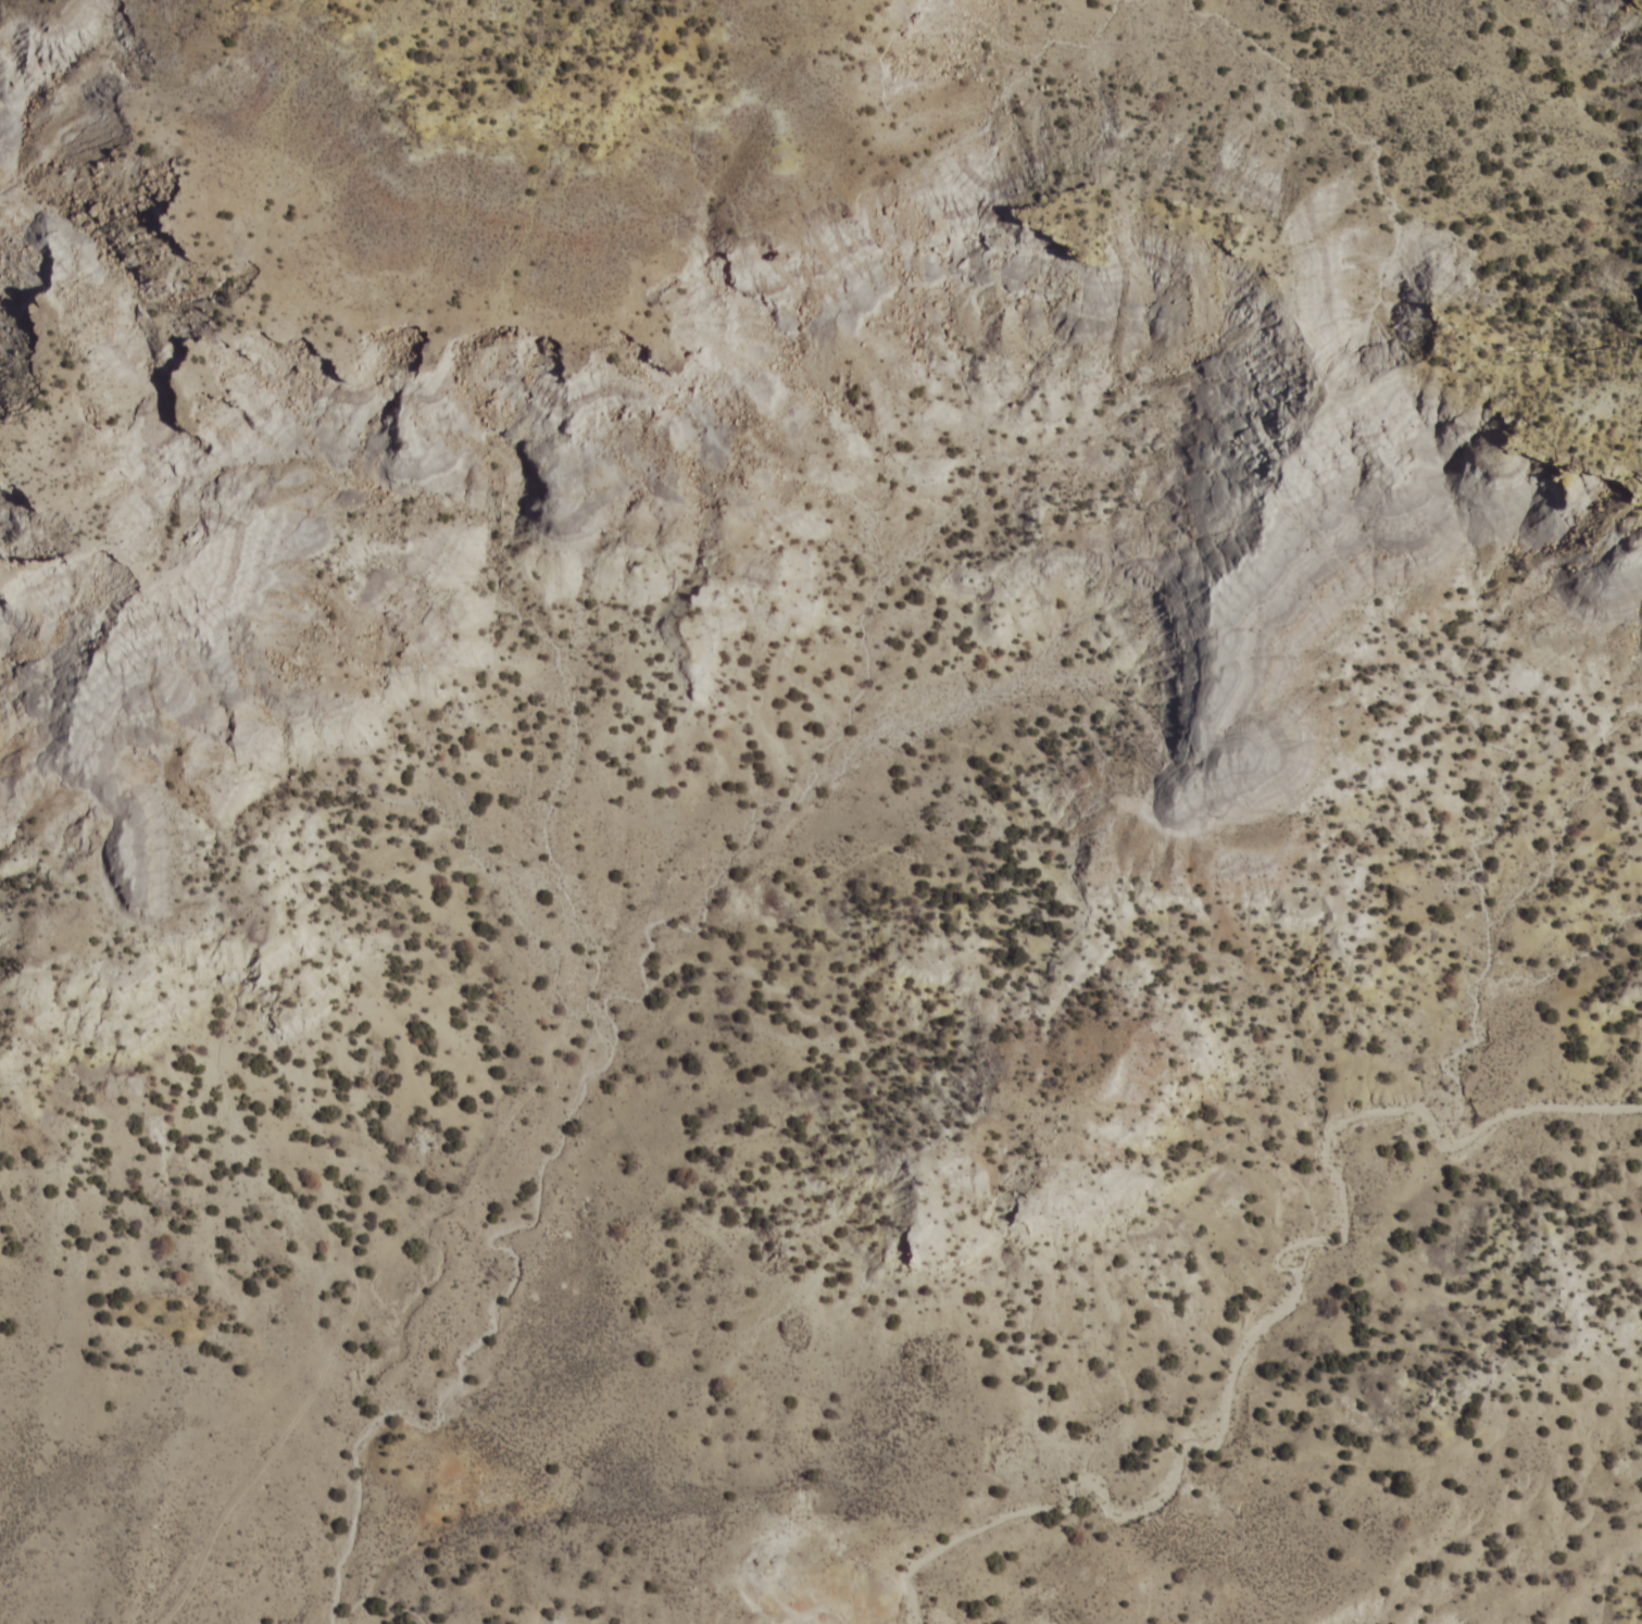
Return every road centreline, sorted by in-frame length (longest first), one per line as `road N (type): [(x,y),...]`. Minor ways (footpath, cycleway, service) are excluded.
road 1 (track): [(117,1144),(97,1202),(95,1272),(110,1369),(55,1546),(0,1608)]

